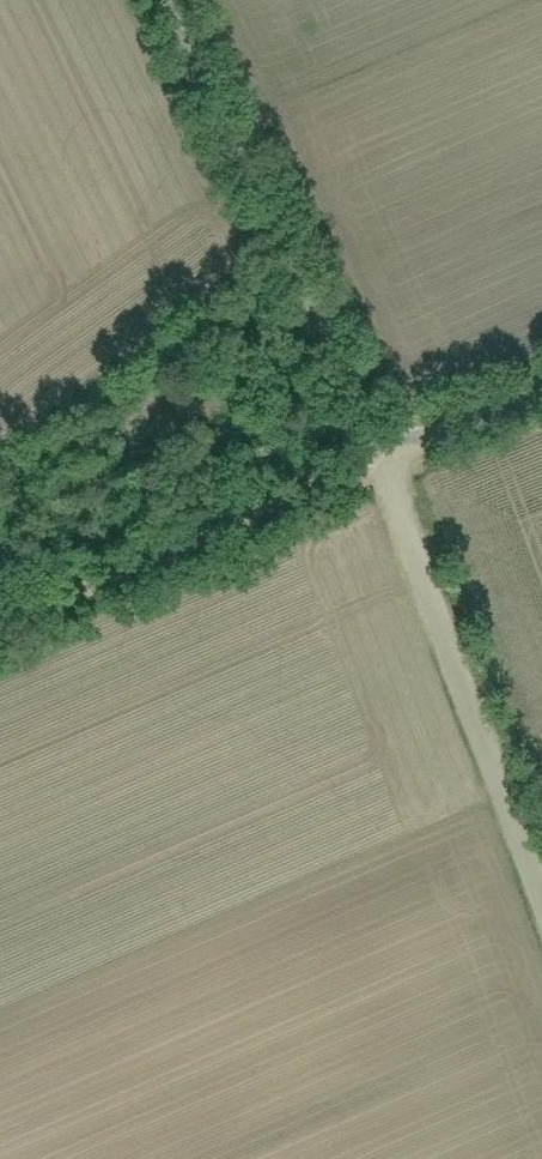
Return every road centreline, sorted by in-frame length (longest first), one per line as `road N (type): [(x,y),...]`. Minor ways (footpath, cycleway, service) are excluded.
road 1 (track): [(358,456),(541,933)]
road 2 (unclassified): [(358,456),(136,0)]
road 3 (unclassified): [(0,609),(358,456)]
road 4 (unclassified): [(541,379),(358,456)]

